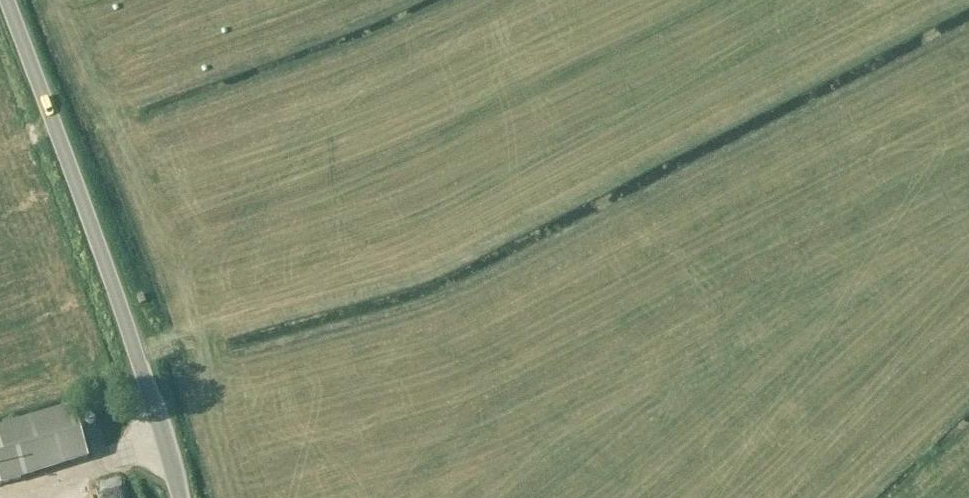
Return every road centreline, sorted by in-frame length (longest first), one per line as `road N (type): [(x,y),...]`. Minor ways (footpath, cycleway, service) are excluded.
road 1 (unclassified): [(180,497),(7,0)]

